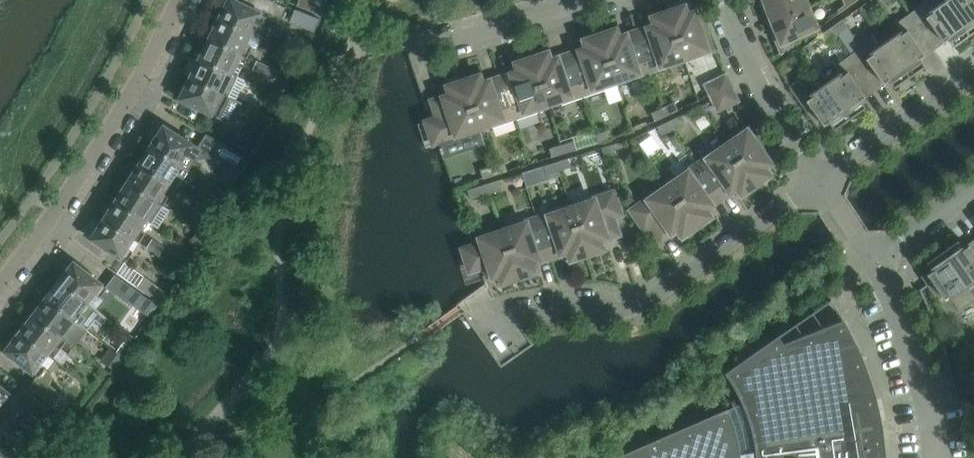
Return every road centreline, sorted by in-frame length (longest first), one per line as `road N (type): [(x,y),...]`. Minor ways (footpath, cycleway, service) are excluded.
road 1 (residential): [(0,284),(114,126),(179,0)]
road 2 (residential): [(518,310),(632,311),(654,302),(816,188)]
road 3 (residential): [(816,188),(761,92),(726,0)]
road 4 (residential): [(934,457),(917,367),(895,311),(866,268)]
road 5 (residential): [(429,53),(615,0)]
road 6 (residential): [(973,77),(816,188)]
road 7 (residential): [(866,268),(973,192)]

